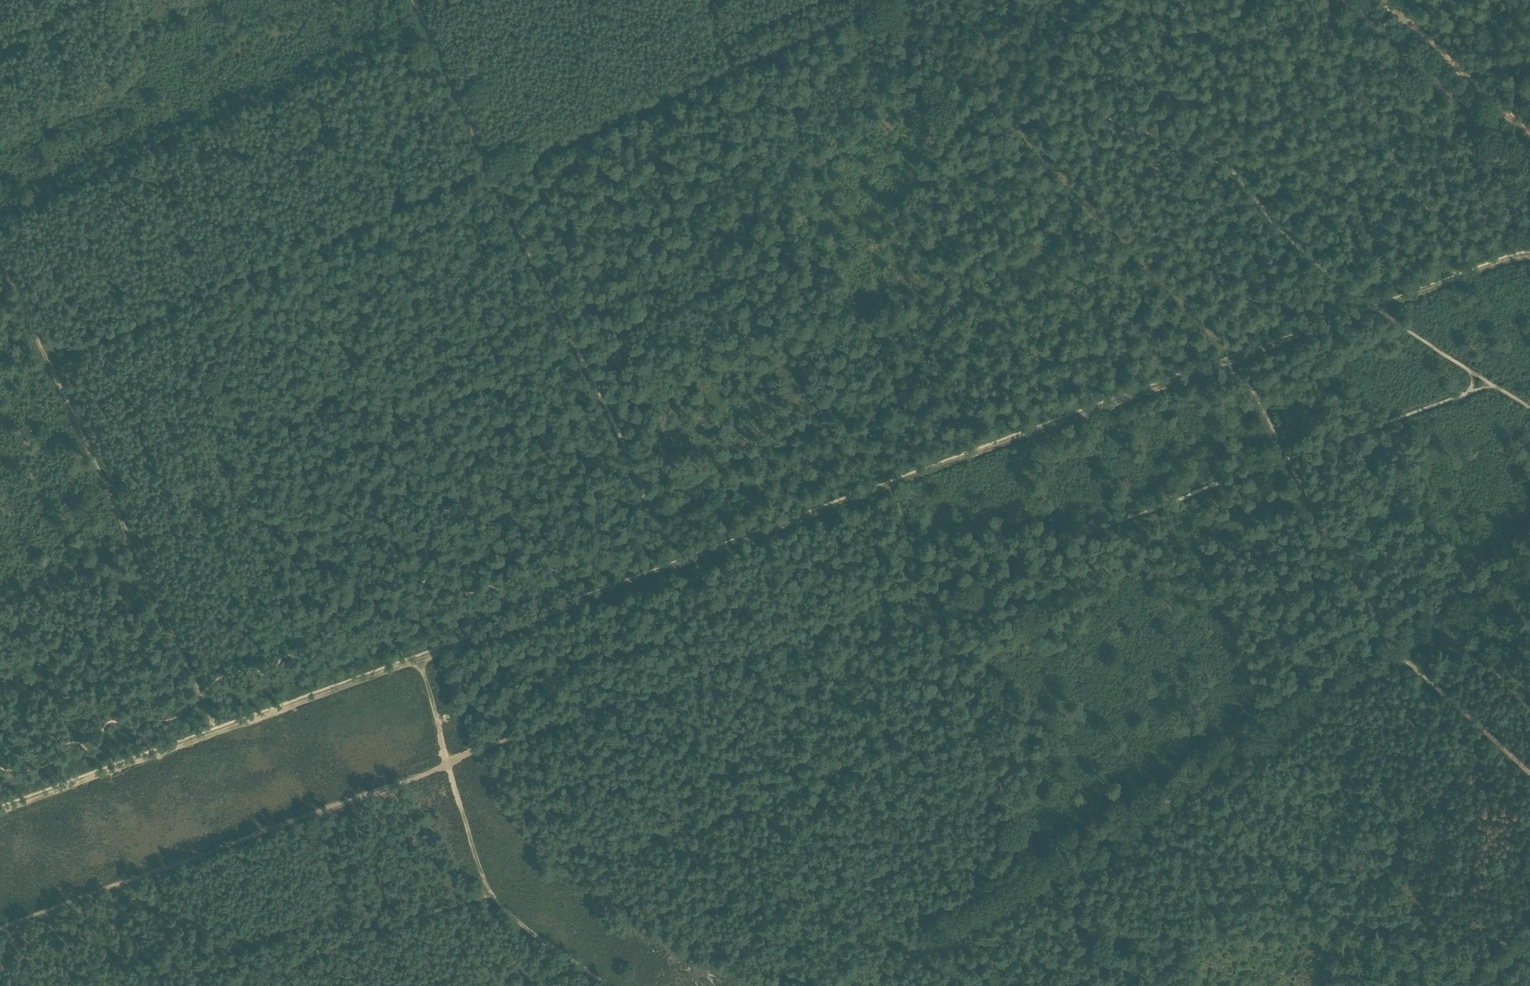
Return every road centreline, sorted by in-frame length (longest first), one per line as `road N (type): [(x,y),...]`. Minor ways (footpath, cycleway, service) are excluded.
road 1 (track): [(0,807),(1529,256)]
road 2 (track): [(1158,985),(1043,872),(1393,648),(1232,360),(895,0)]
road 3 (track): [(0,262),(212,733)]
road 4 (track): [(564,345),(405,0)]
road 5 (track): [(603,985),(486,898),(425,700)]
road 6 (unclassified): [(1529,164),(1349,0)]
road 7 (track): [(1393,648),(1529,779)]
road 8 (track): [(634,492),(564,345)]

